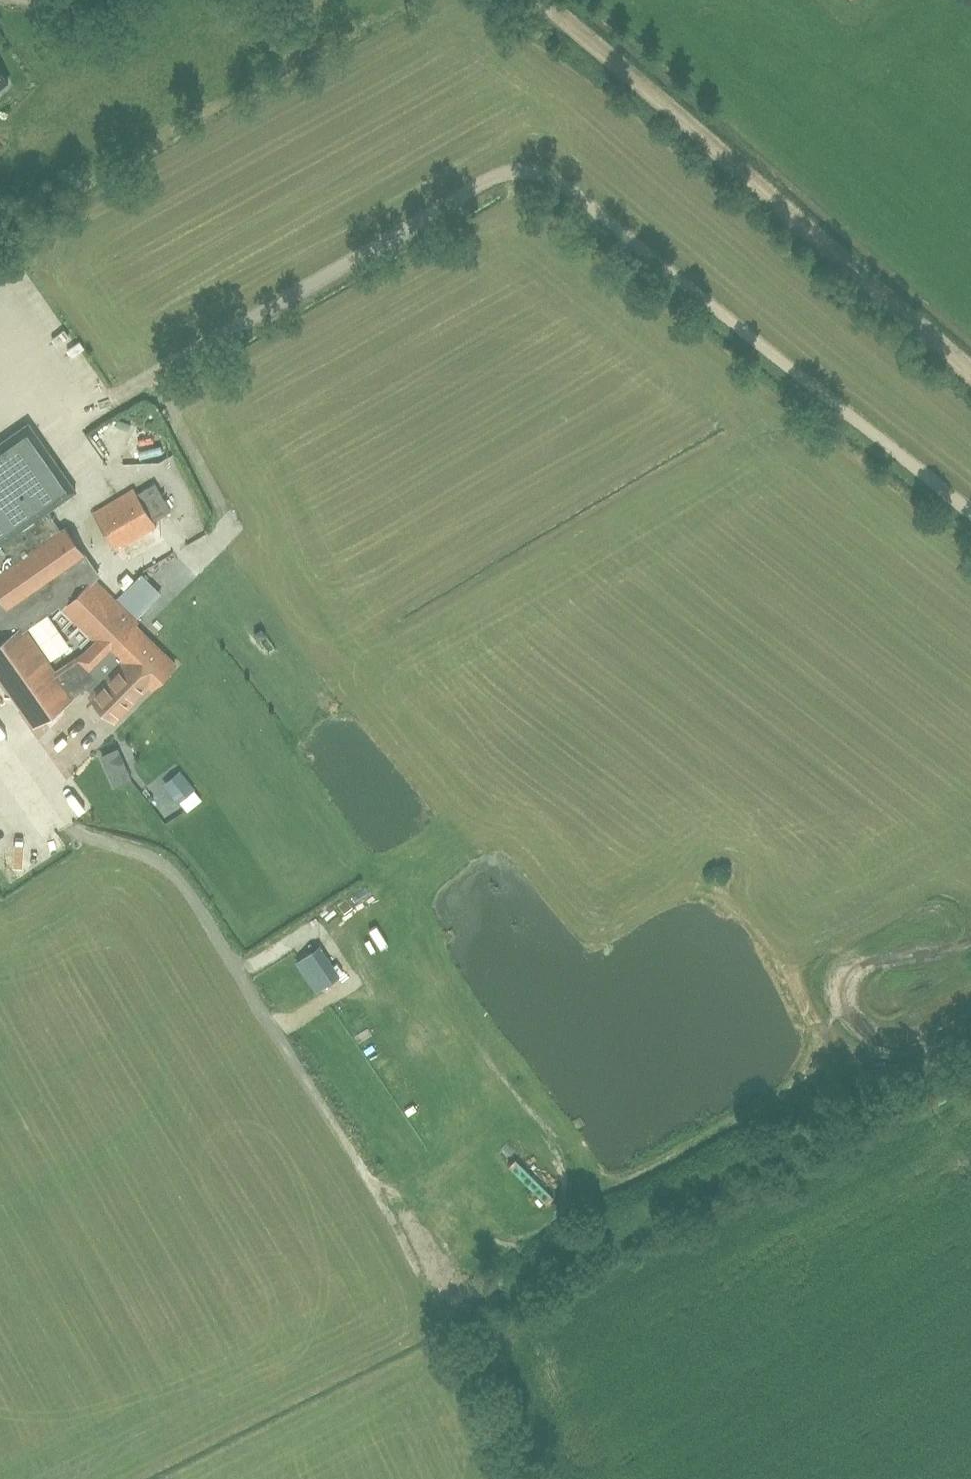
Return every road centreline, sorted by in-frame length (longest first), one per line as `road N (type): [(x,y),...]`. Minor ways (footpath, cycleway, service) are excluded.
road 1 (track): [(108,399),(499,177),(529,171),(549,175),(711,299),(970,511)]
road 2 (track): [(970,374),(538,0)]
road 3 (track): [(70,827),(157,862),(191,896),(413,1257)]

